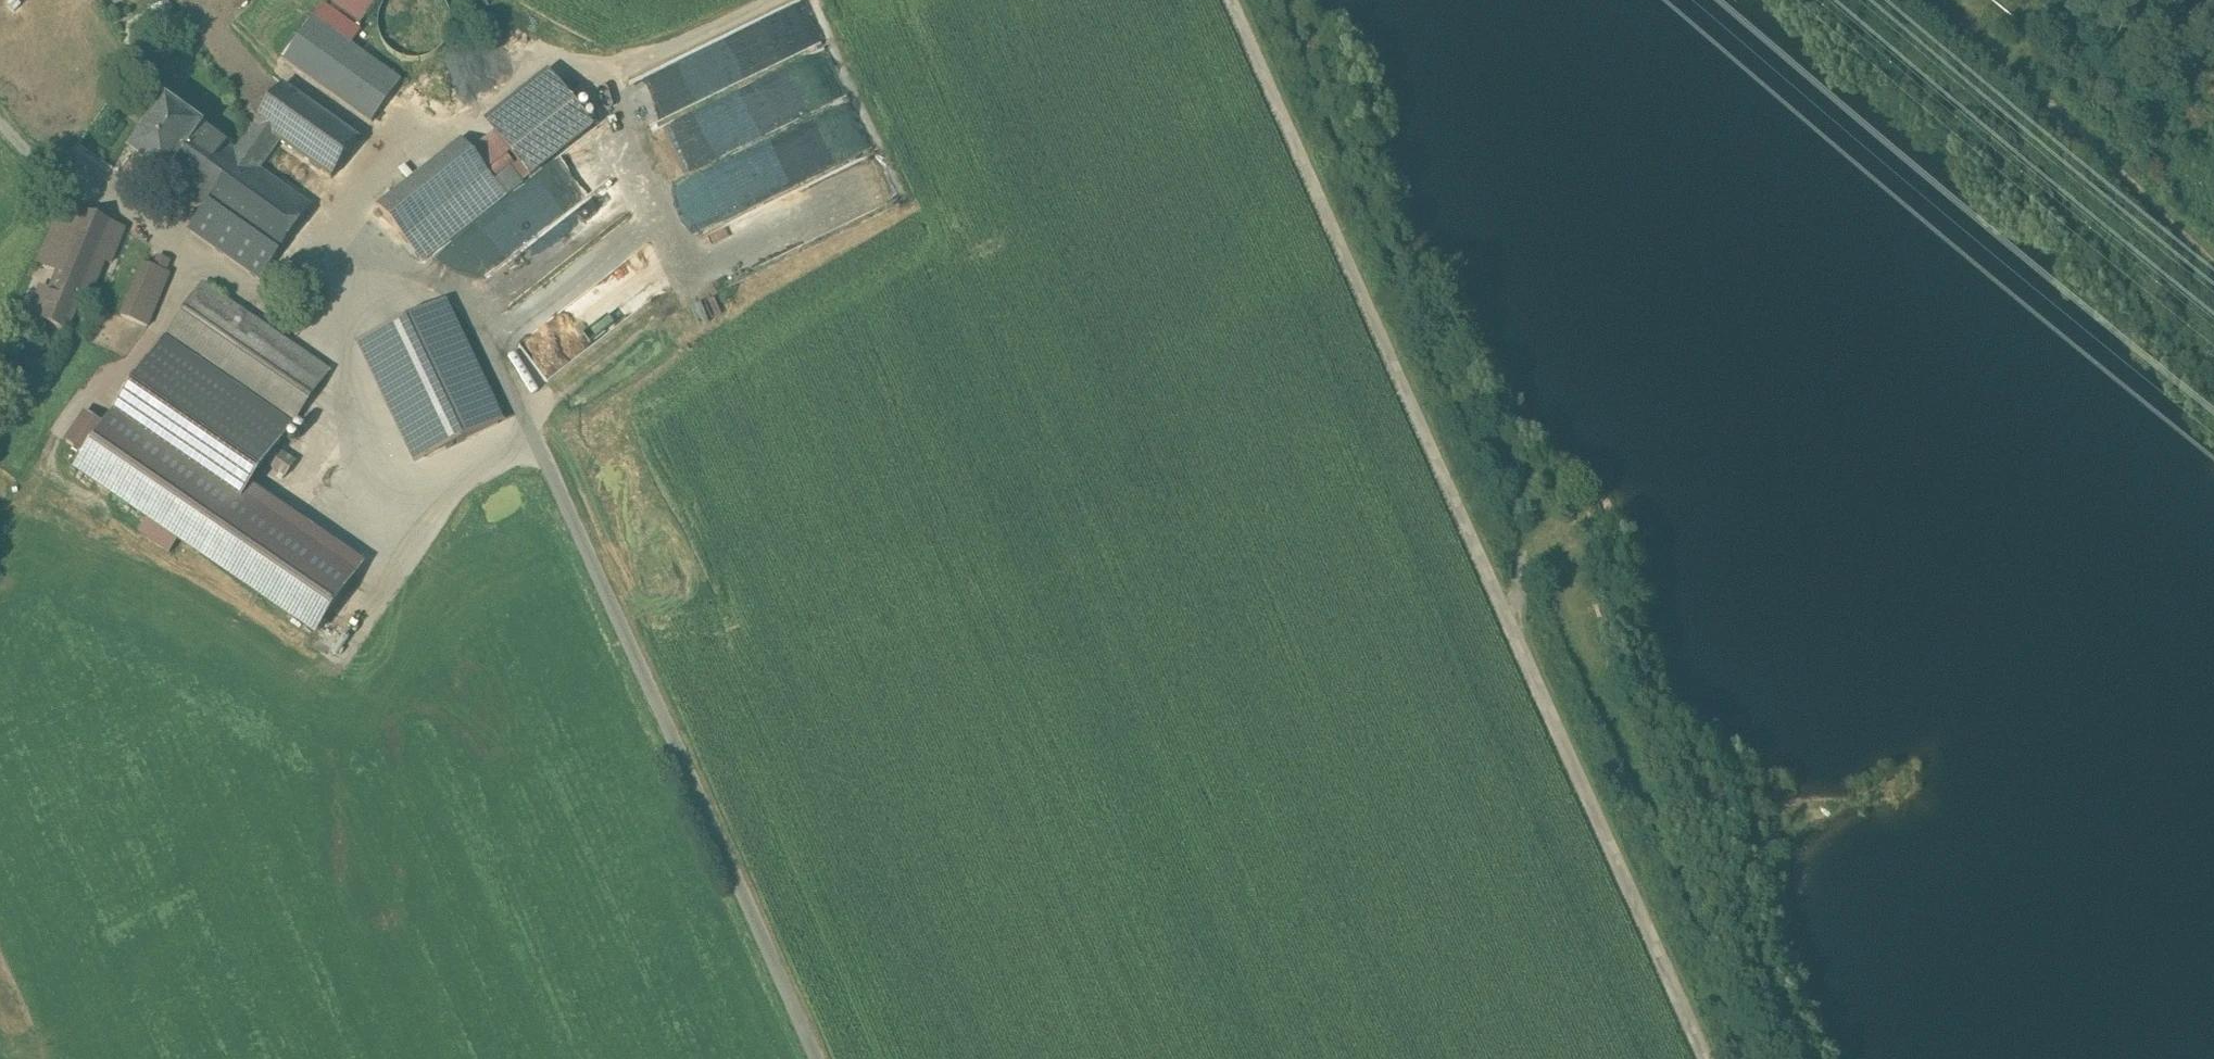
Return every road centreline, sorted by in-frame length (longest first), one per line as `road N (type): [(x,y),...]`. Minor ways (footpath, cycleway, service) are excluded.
road 1 (unclassified): [(1707,1058),(1239,0)]
road 2 (track): [(544,451),(818,1058)]

